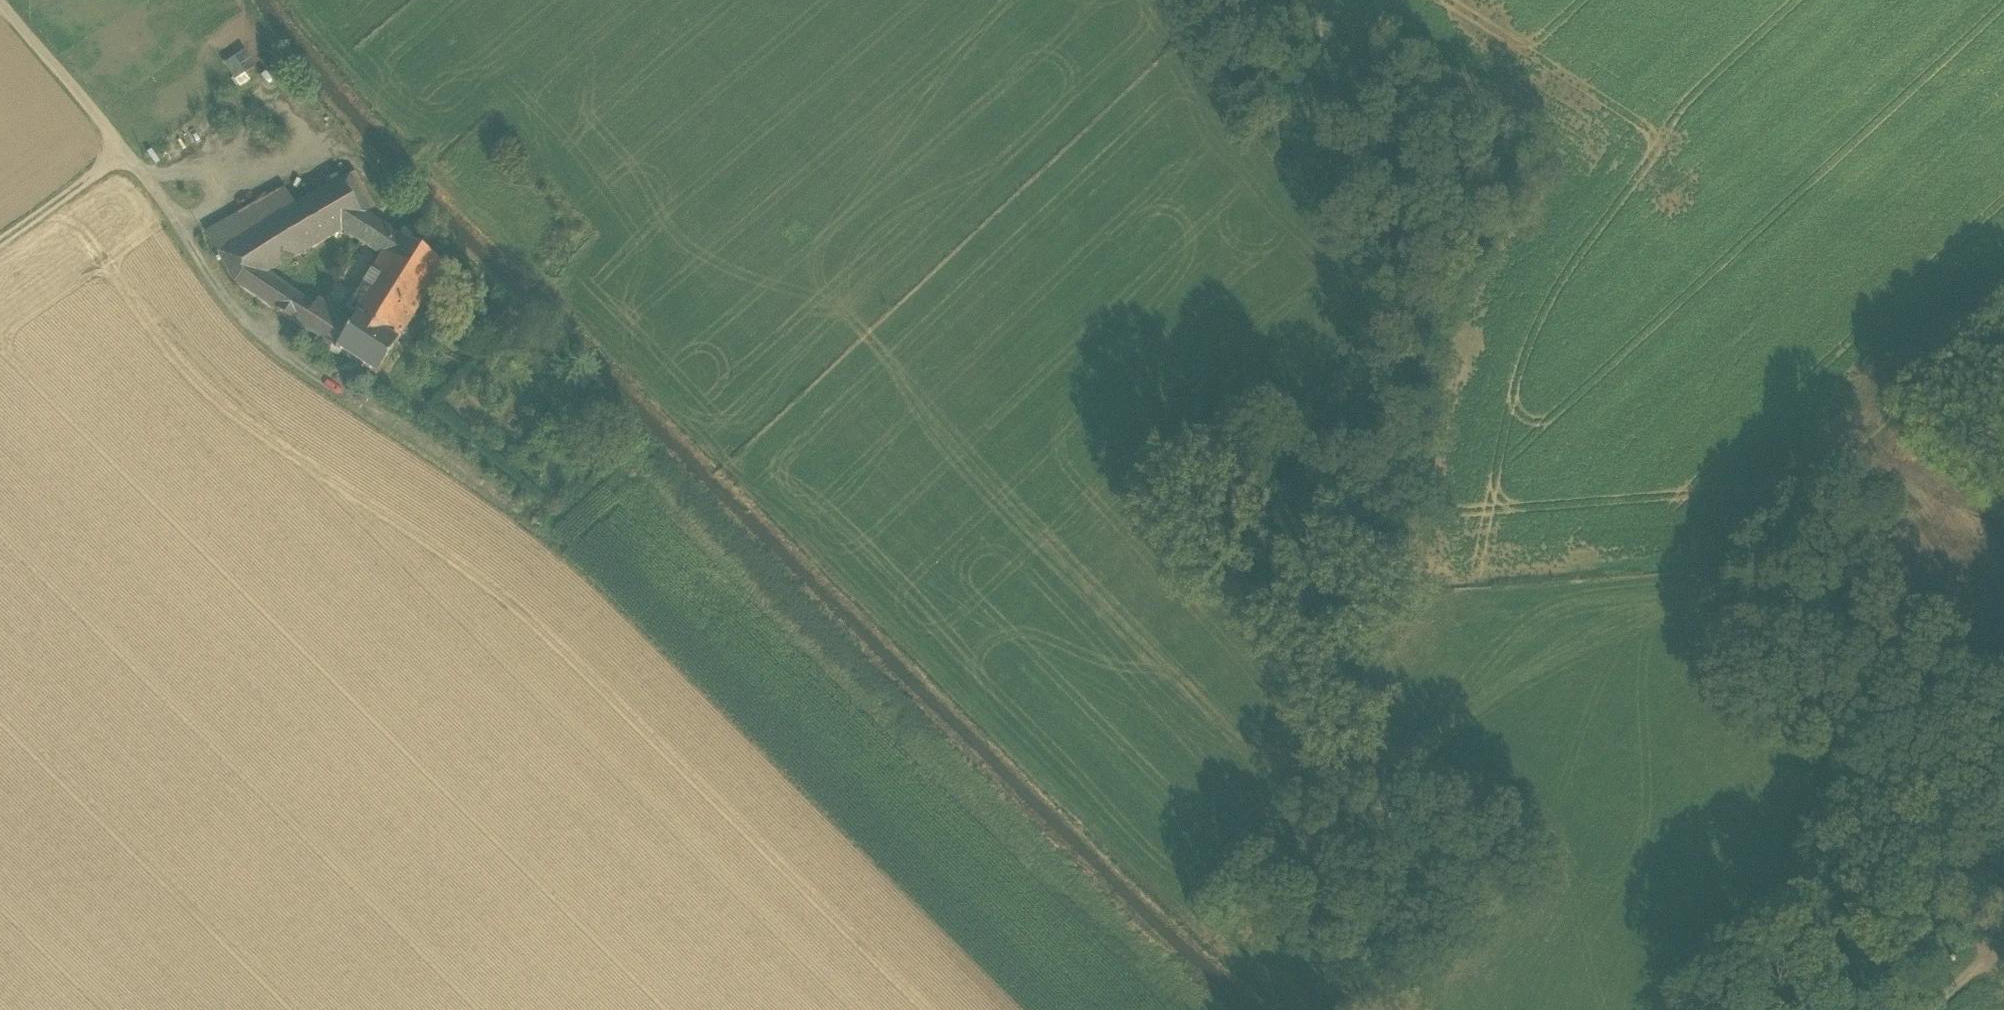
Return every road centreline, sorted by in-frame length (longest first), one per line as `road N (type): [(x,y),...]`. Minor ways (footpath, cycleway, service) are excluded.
road 1 (track): [(2003,962),(1731,584),(1739,551),(2003,307)]
road 2 (unclassified): [(0,3),(273,328)]

